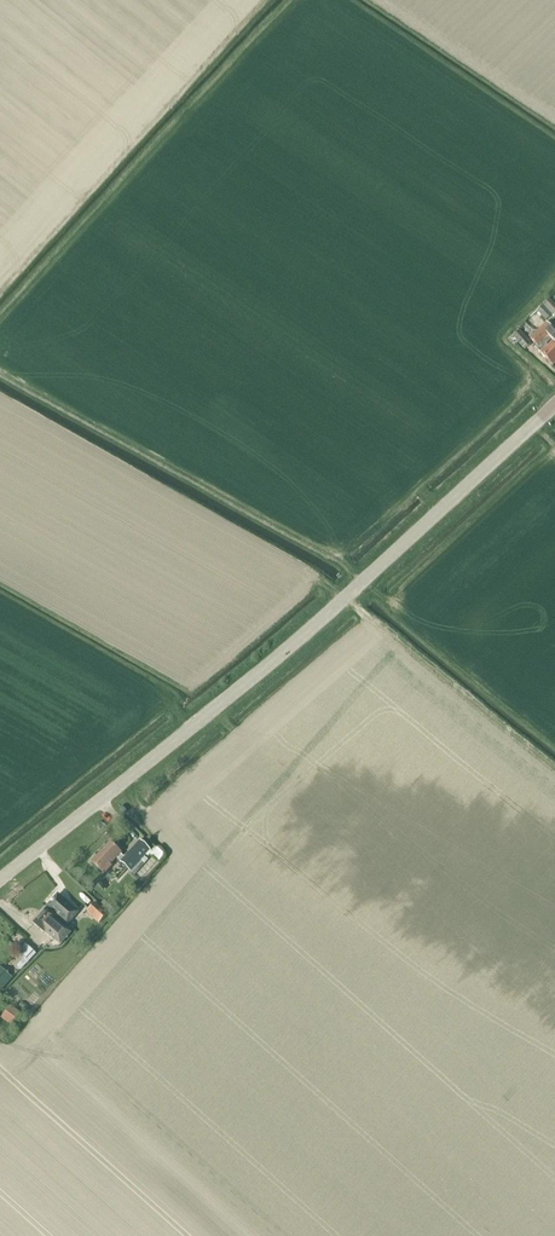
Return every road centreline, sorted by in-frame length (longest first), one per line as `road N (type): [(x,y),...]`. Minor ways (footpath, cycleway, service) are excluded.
road 1 (tertiary): [(0,882),(279,656),(554,405)]
road 2 (track): [(554,767),(345,597)]

